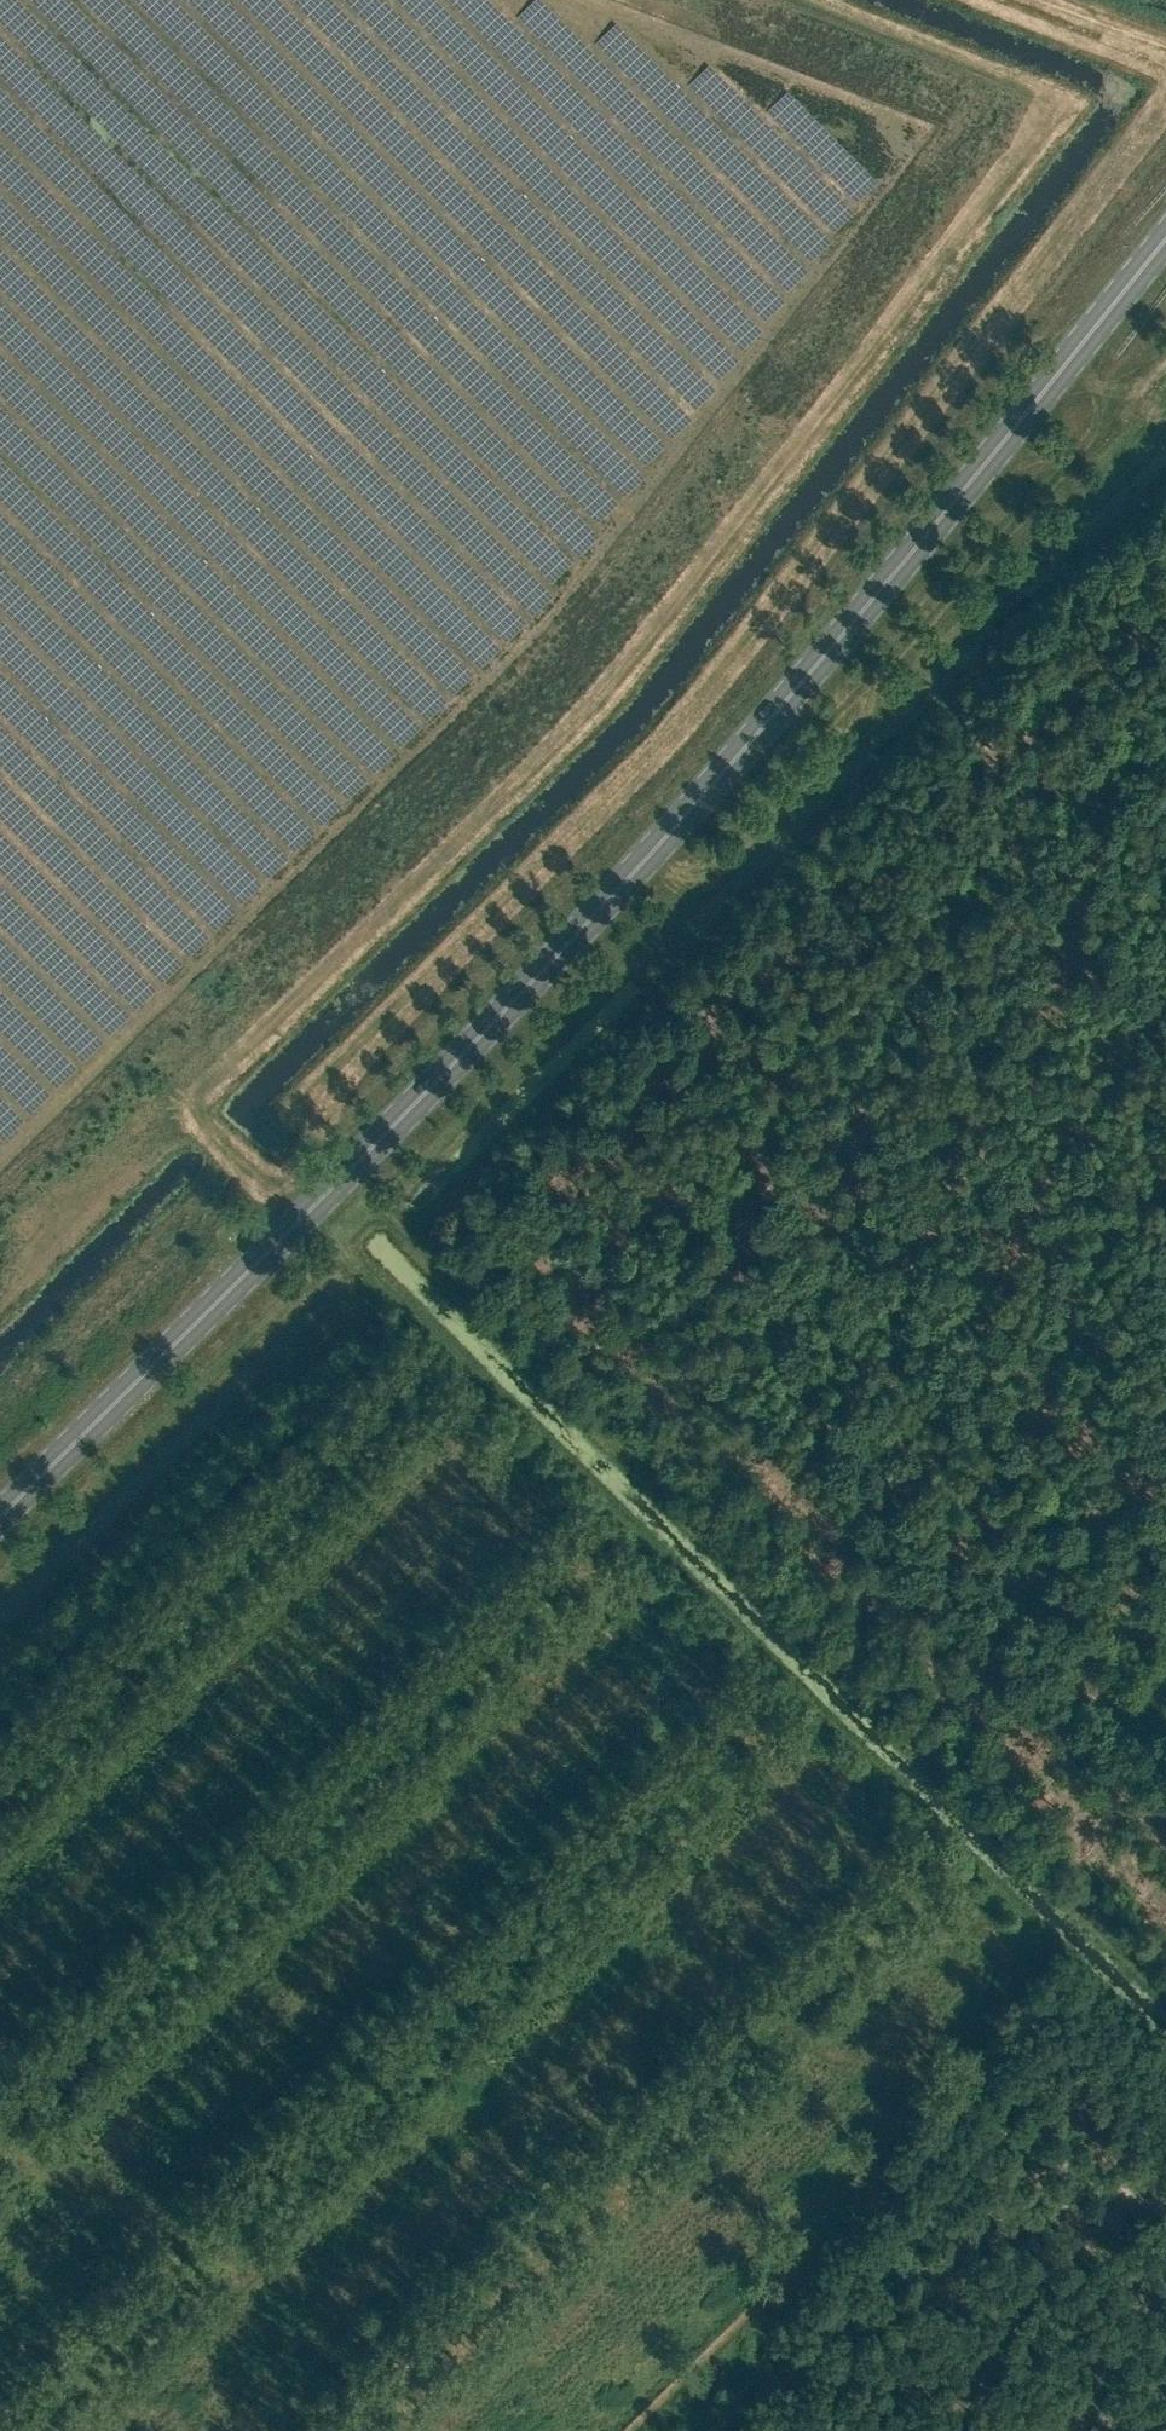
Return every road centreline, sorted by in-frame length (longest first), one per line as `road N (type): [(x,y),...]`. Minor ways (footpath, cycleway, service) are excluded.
road 1 (primary): [(0,1518),(387,1134),(666,837),(1165,240)]
road 2 (track): [(620,2430),(955,2105),(1165,2210)]

